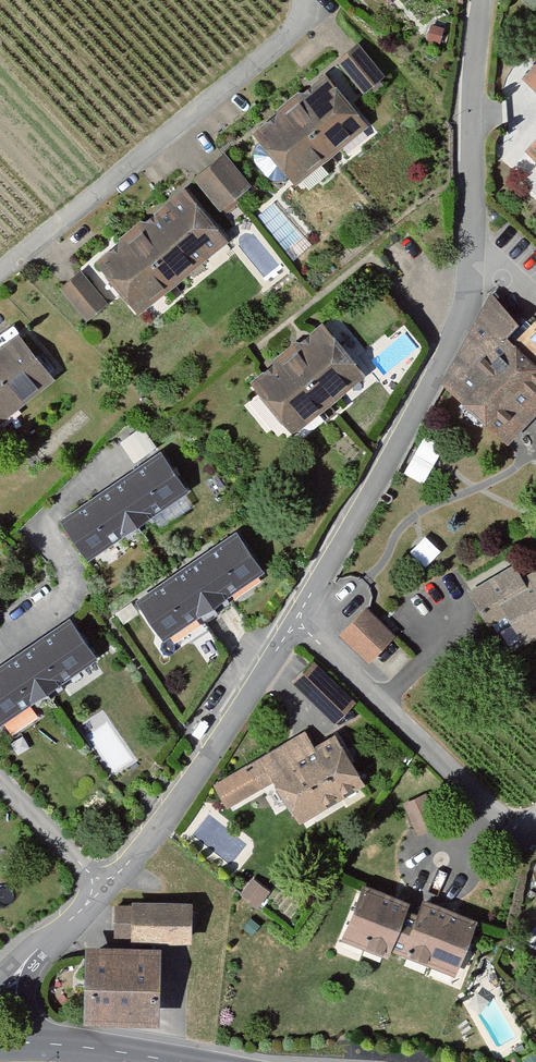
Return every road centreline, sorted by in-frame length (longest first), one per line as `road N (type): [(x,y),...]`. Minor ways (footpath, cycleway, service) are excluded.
road 1 (residential): [(306,614),(458,333),(470,279),(469,84),(488,0)]
road 2 (residential): [(0,270),(306,24),(306,0)]
road 3 (residential): [(109,879),(207,776),(306,614)]
road 4 (unclassified): [(535,811),(514,819),(306,614)]
road 5 (tertiary): [(47,1041),(198,1061)]
road 6 (residential): [(109,879),(0,776)]

